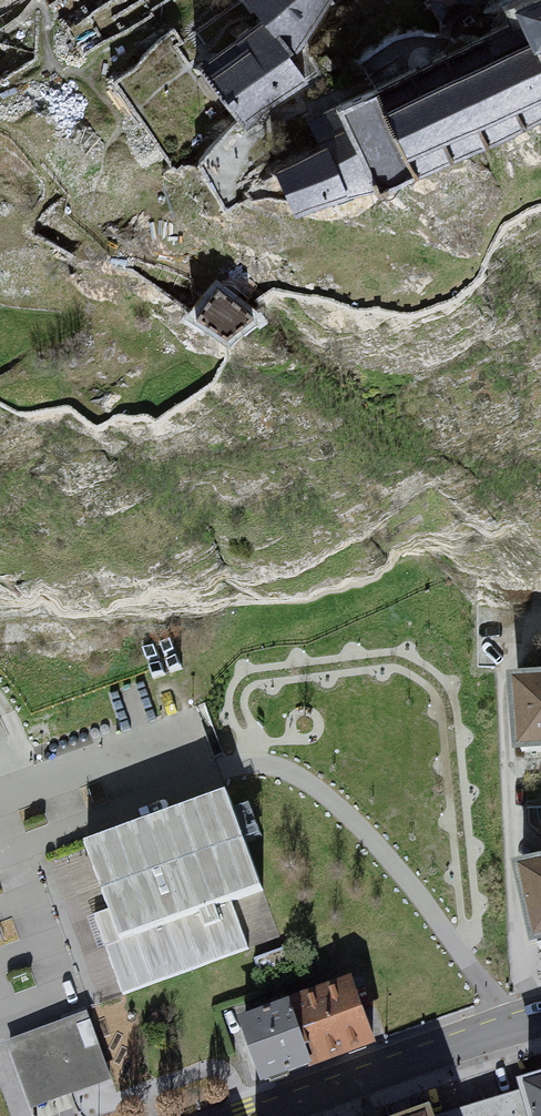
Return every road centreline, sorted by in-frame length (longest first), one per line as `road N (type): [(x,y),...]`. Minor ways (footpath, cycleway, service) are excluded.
road 1 (residential): [(540,1020),(262,1115)]

